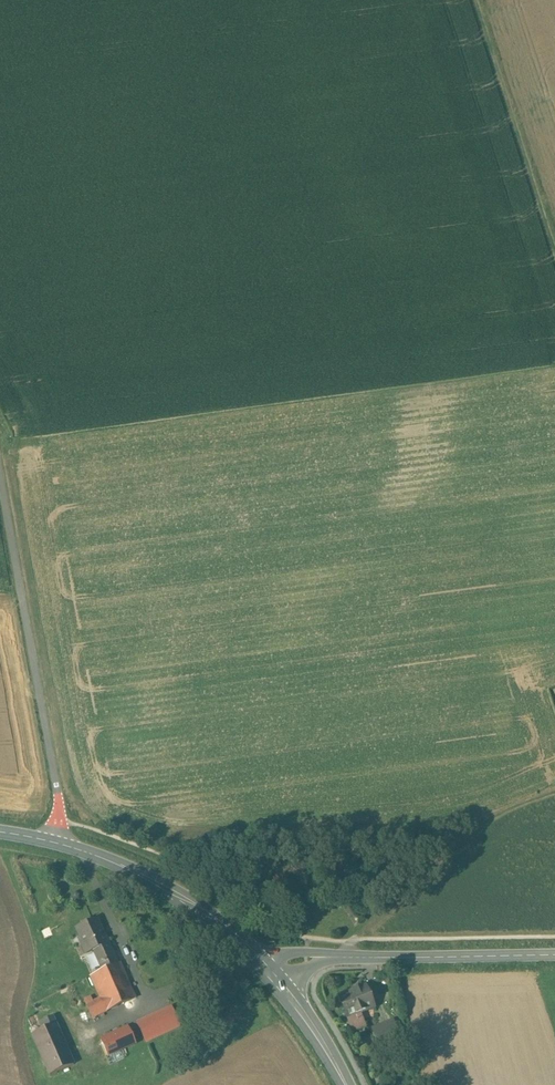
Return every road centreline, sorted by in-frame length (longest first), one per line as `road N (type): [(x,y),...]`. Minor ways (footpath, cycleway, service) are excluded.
road 1 (unclassified): [(0,479),(58,799),(53,842)]
road 2 (secondary): [(554,955),(313,959),(268,973)]
road 3 (track): [(554,253),(473,0)]
road 4 (secondary): [(53,842),(133,871),(185,901),(268,973)]
road 5 (track): [(554,792),(477,827),(369,939)]
road 6 (secondary): [(268,973),(346,1084)]

